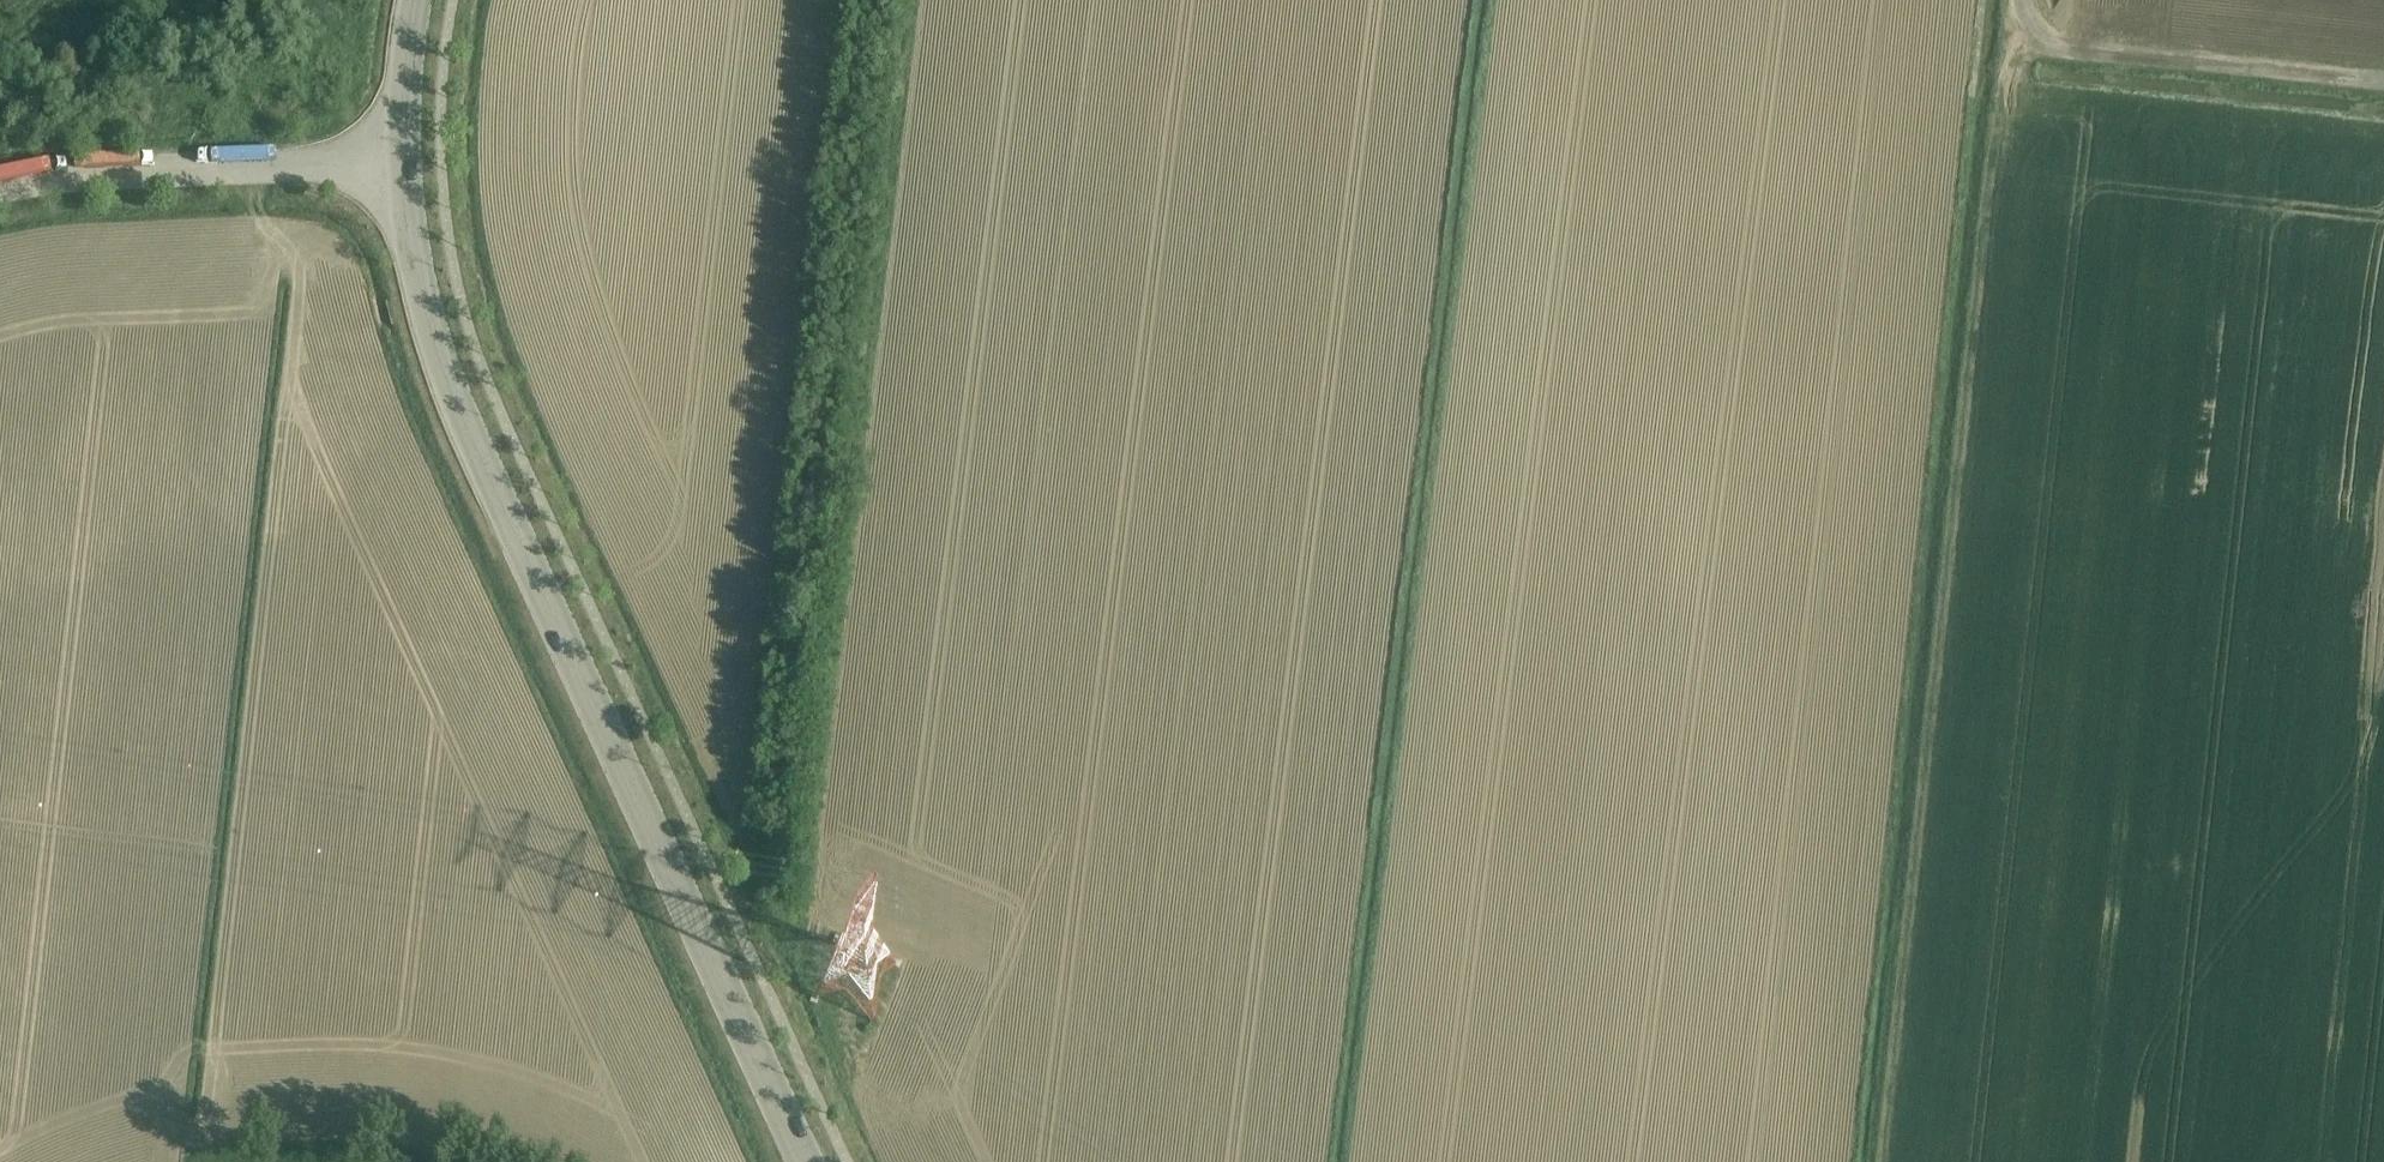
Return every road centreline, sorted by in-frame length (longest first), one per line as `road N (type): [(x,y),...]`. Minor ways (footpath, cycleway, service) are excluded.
road 1 (tertiary): [(800,1161),(434,354),(416,288),(402,168),(418,0)]
road 2 (track): [(2383,83),(2065,49),(2035,38),(2017,0)]

